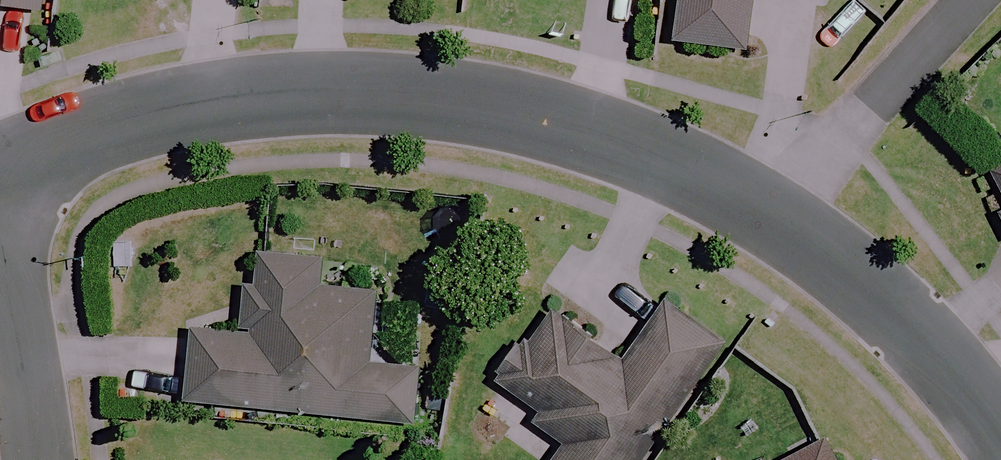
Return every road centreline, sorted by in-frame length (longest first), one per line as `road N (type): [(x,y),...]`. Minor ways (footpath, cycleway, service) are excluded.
road 1 (residential): [(766,228),(565,136),(360,98),(149,123),(0,171)]
road 2 (residential): [(1000,454),(869,303),(766,228)]
road 3 (residential): [(967,0),(766,228)]
road 4 (residential): [(22,459),(0,326)]

